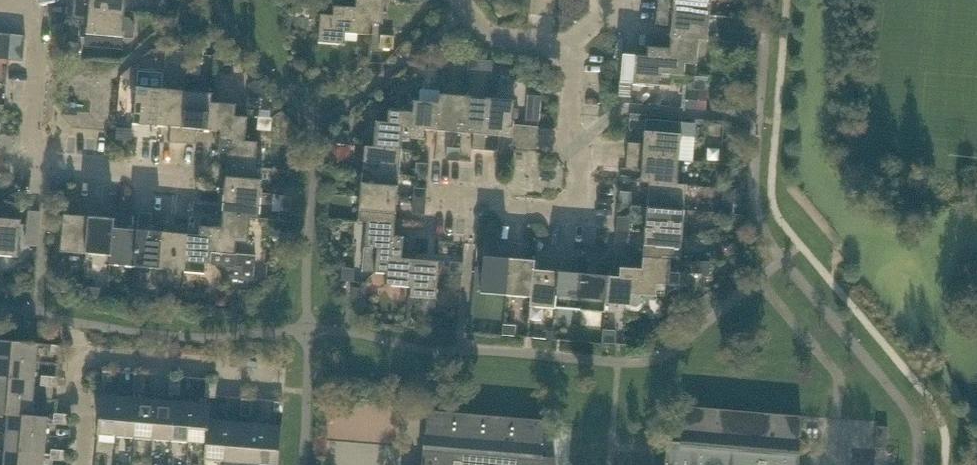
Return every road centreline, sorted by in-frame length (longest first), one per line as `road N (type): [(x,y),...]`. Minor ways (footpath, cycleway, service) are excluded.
road 1 (residential): [(7,0),(43,32),(33,141),(56,170),(195,180)]
road 2 (residential): [(432,196),(566,215),(584,195),(573,144),(575,73),(554,48)]
road 3 (residential): [(282,377),(89,358),(85,464)]

